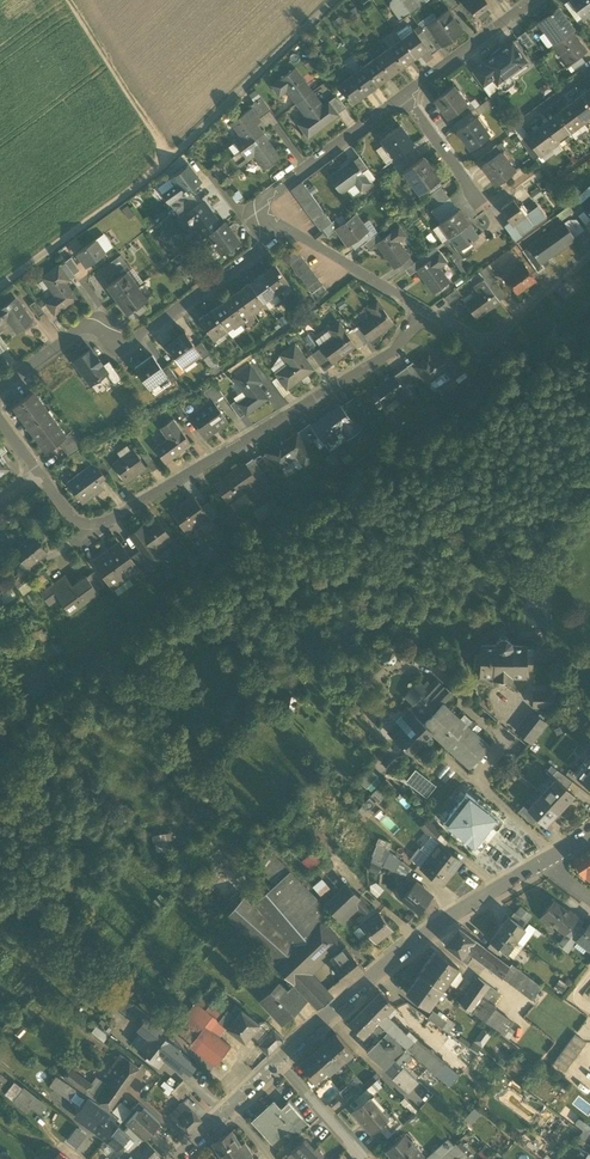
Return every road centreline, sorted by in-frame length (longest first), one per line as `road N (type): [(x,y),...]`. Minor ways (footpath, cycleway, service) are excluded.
road 1 (residential): [(421,308),(397,349),(379,362),(101,525),(77,523),(38,472)]
road 2 (residential): [(0,388),(81,329),(102,331),(122,349),(289,229)]
road 3 (tertiary): [(545,861),(427,934),(279,1062)]
road 4 (track): [(336,0),(171,160)]
road 5 (residential): [(406,93),(267,195),(267,220),(289,229)]
road 6 (residential): [(421,308),(489,347),(589,249)]
road 7 (track): [(171,160),(0,287)]
road 8 (track): [(171,160),(66,0)]
road 9 (residential): [(539,0),(406,93)]
road 10 (residential): [(289,229),(421,308)]
road 11 (residential): [(406,93),(480,202)]
road 12 (residential): [(279,1062),(365,1158)]

